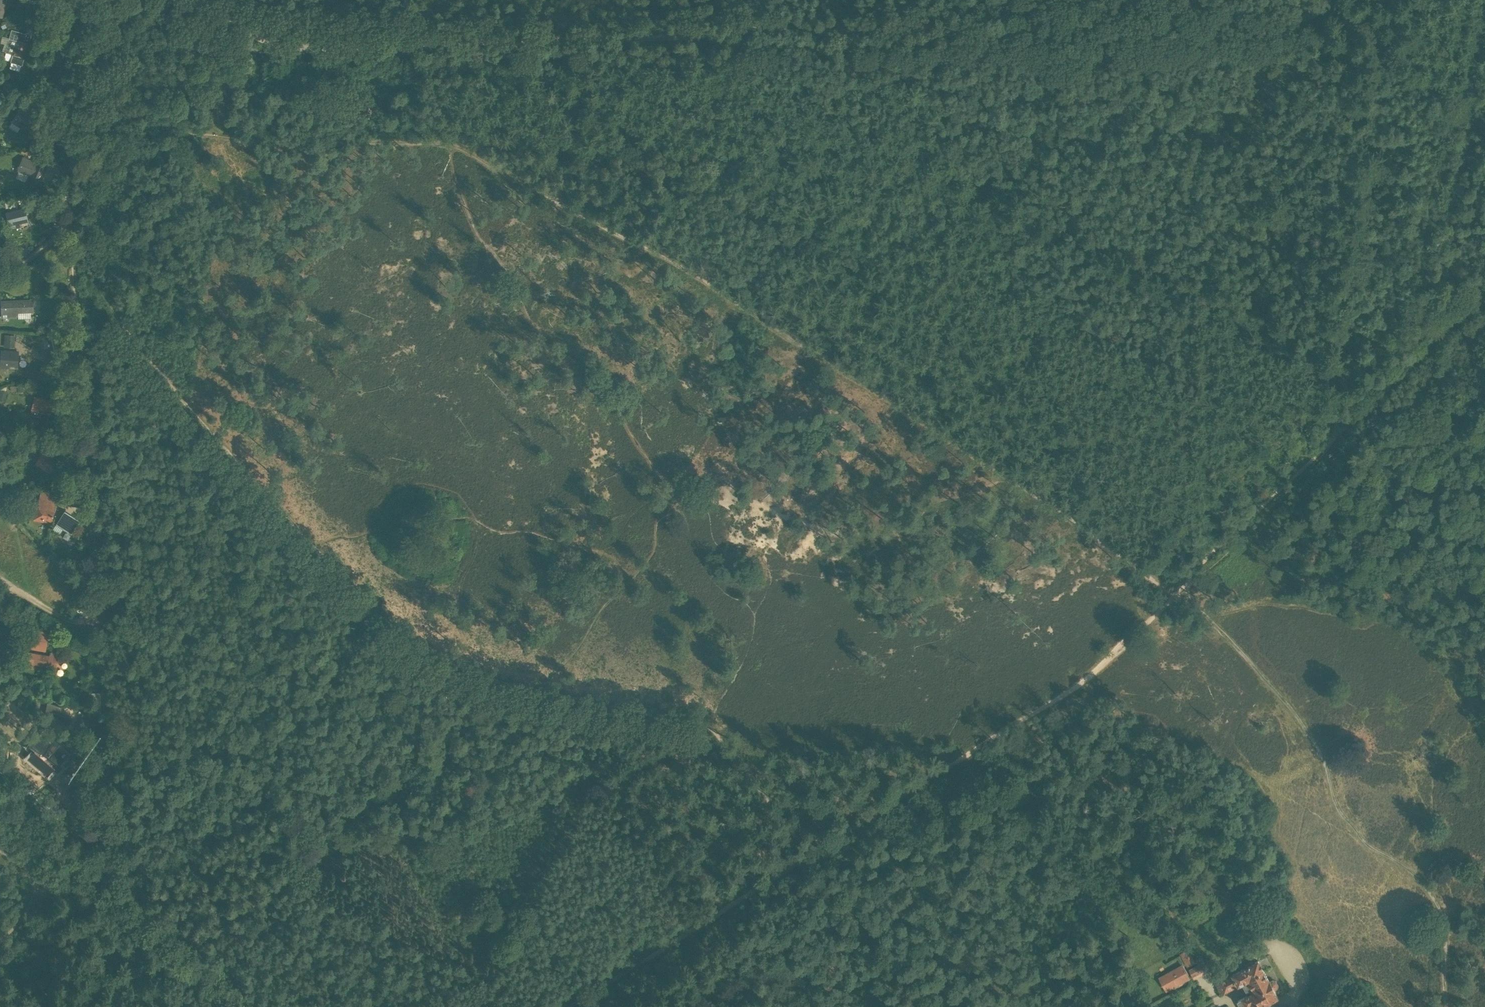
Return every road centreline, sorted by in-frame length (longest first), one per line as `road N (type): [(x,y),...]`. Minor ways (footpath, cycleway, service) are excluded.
road 1 (unclassified): [(170,0),(281,44),(333,49),(1135,29),(1293,21),(1325,0)]
road 2 (track): [(102,258),(149,362),(301,540),(395,632),(428,657),(531,700),(711,730),(920,1006)]
road 3 (track): [(56,0),(106,895)]
road 4 (track): [(571,1006),(1068,693),(1170,597)]
road 5 (track): [(0,806),(241,1006)]
road 6 (track): [(1170,597),(1381,388)]

